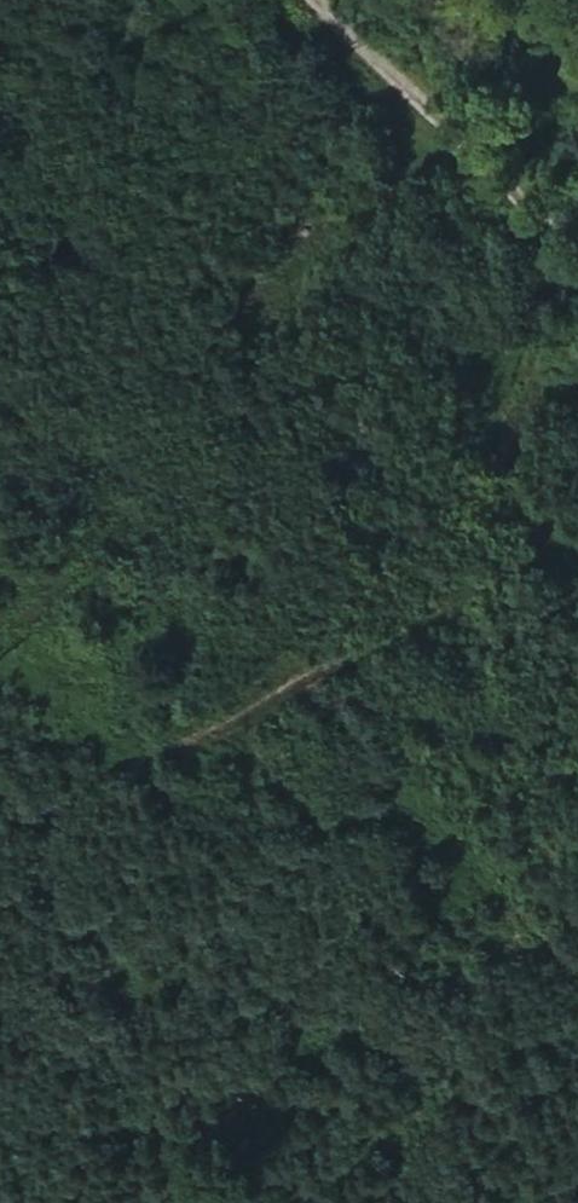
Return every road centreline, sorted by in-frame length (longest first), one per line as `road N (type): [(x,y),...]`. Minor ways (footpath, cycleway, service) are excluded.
road 1 (track): [(316,0),(577,256)]

